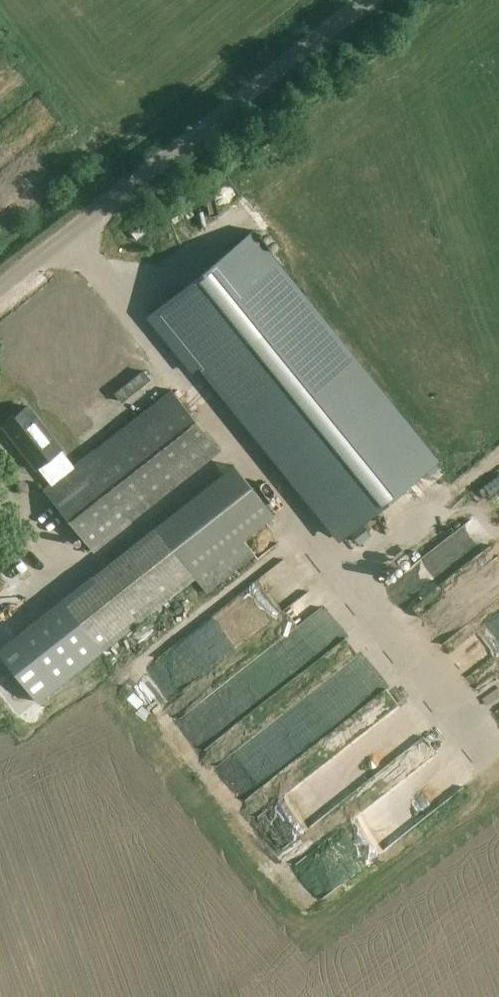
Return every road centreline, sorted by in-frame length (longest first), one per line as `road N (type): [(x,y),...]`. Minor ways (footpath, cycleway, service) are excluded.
road 1 (unclassified): [(0,287),(367,0)]

